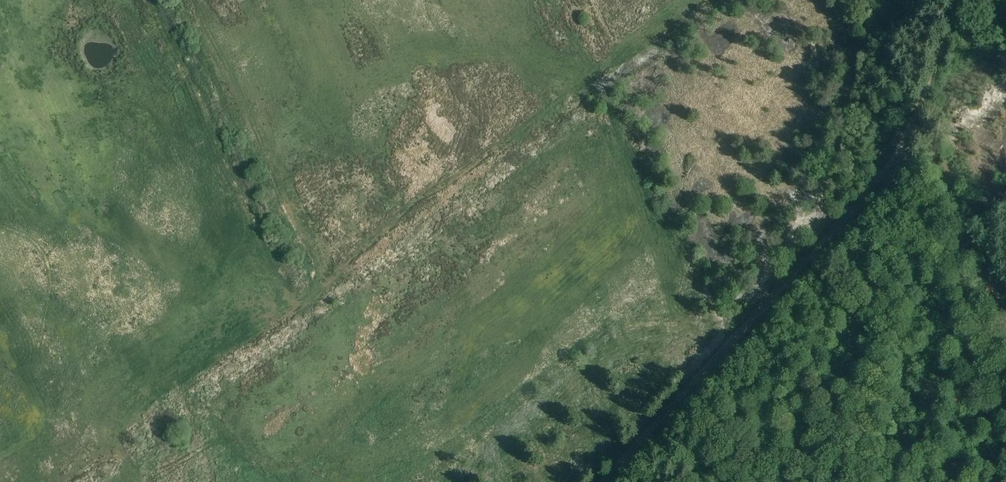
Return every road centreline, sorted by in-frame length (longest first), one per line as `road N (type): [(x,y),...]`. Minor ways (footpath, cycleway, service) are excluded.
road 1 (track): [(607,481),(891,174)]
road 2 (track): [(891,174),(860,481)]
road 3 (track): [(891,174),(961,0)]

